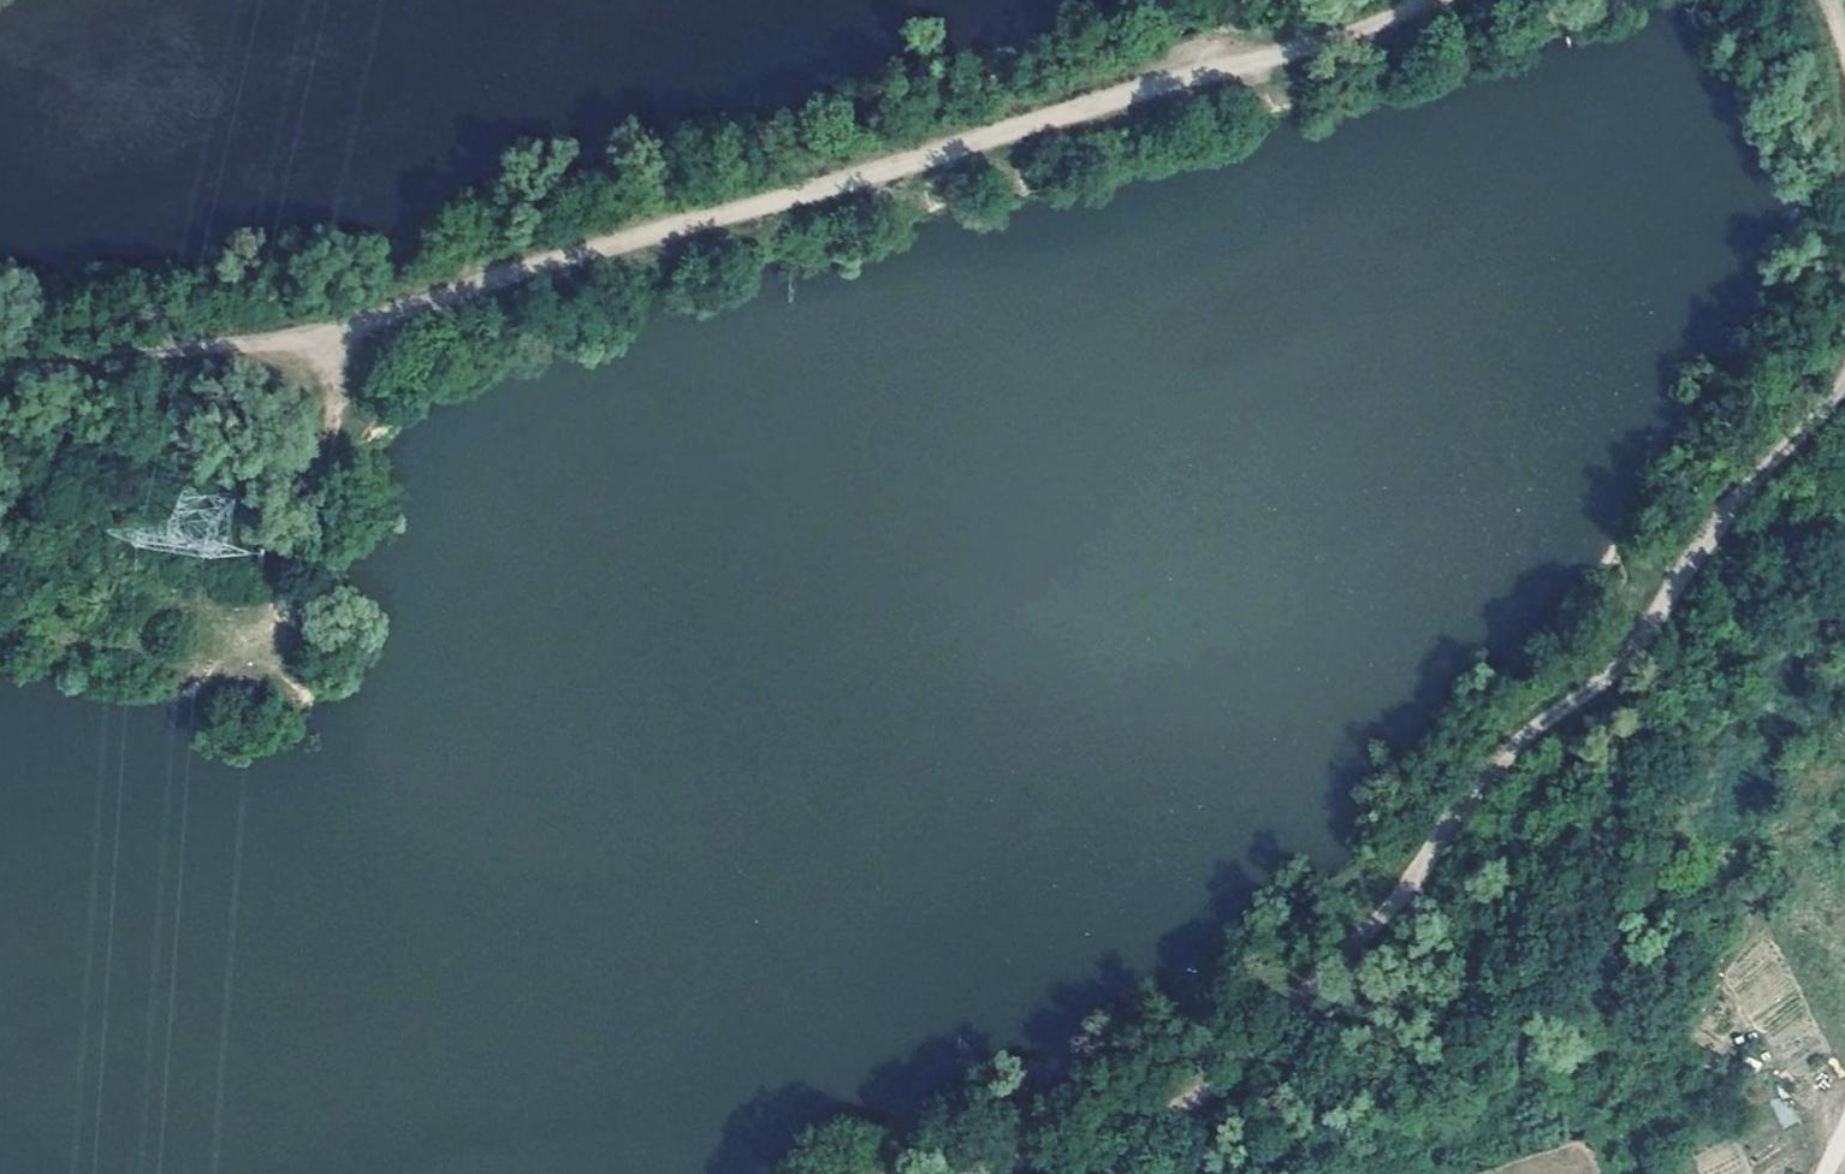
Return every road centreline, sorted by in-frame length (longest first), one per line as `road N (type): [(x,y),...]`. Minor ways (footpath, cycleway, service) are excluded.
road 1 (track): [(1427,0),(1365,25),(307,335),(0,385)]
road 2 (track): [(984,1173),(1211,1094),(1526,751),(1626,676),(1728,503),(1817,420),(1844,379)]

